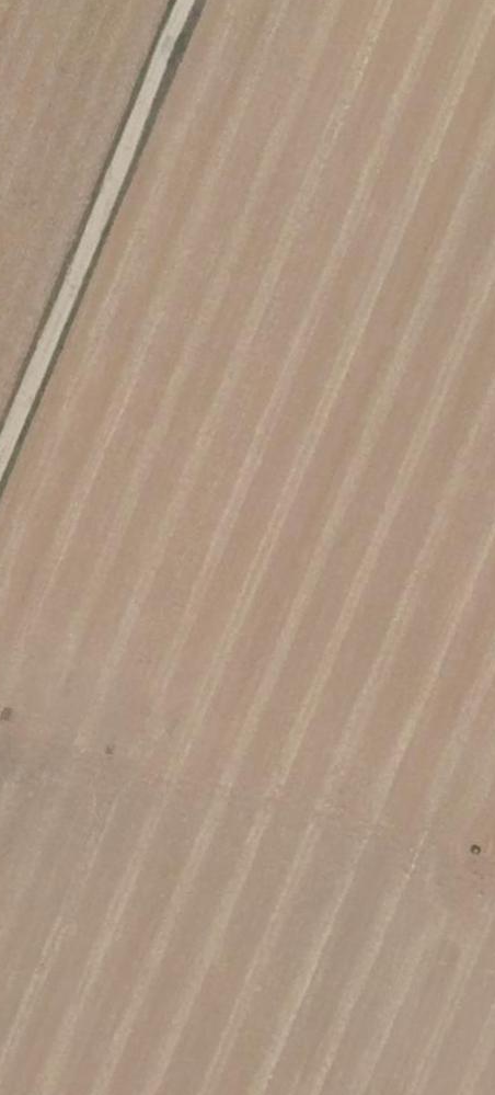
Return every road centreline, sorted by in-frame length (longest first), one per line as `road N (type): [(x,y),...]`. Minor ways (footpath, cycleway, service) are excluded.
road 1 (track): [(0,466),(191,0)]

